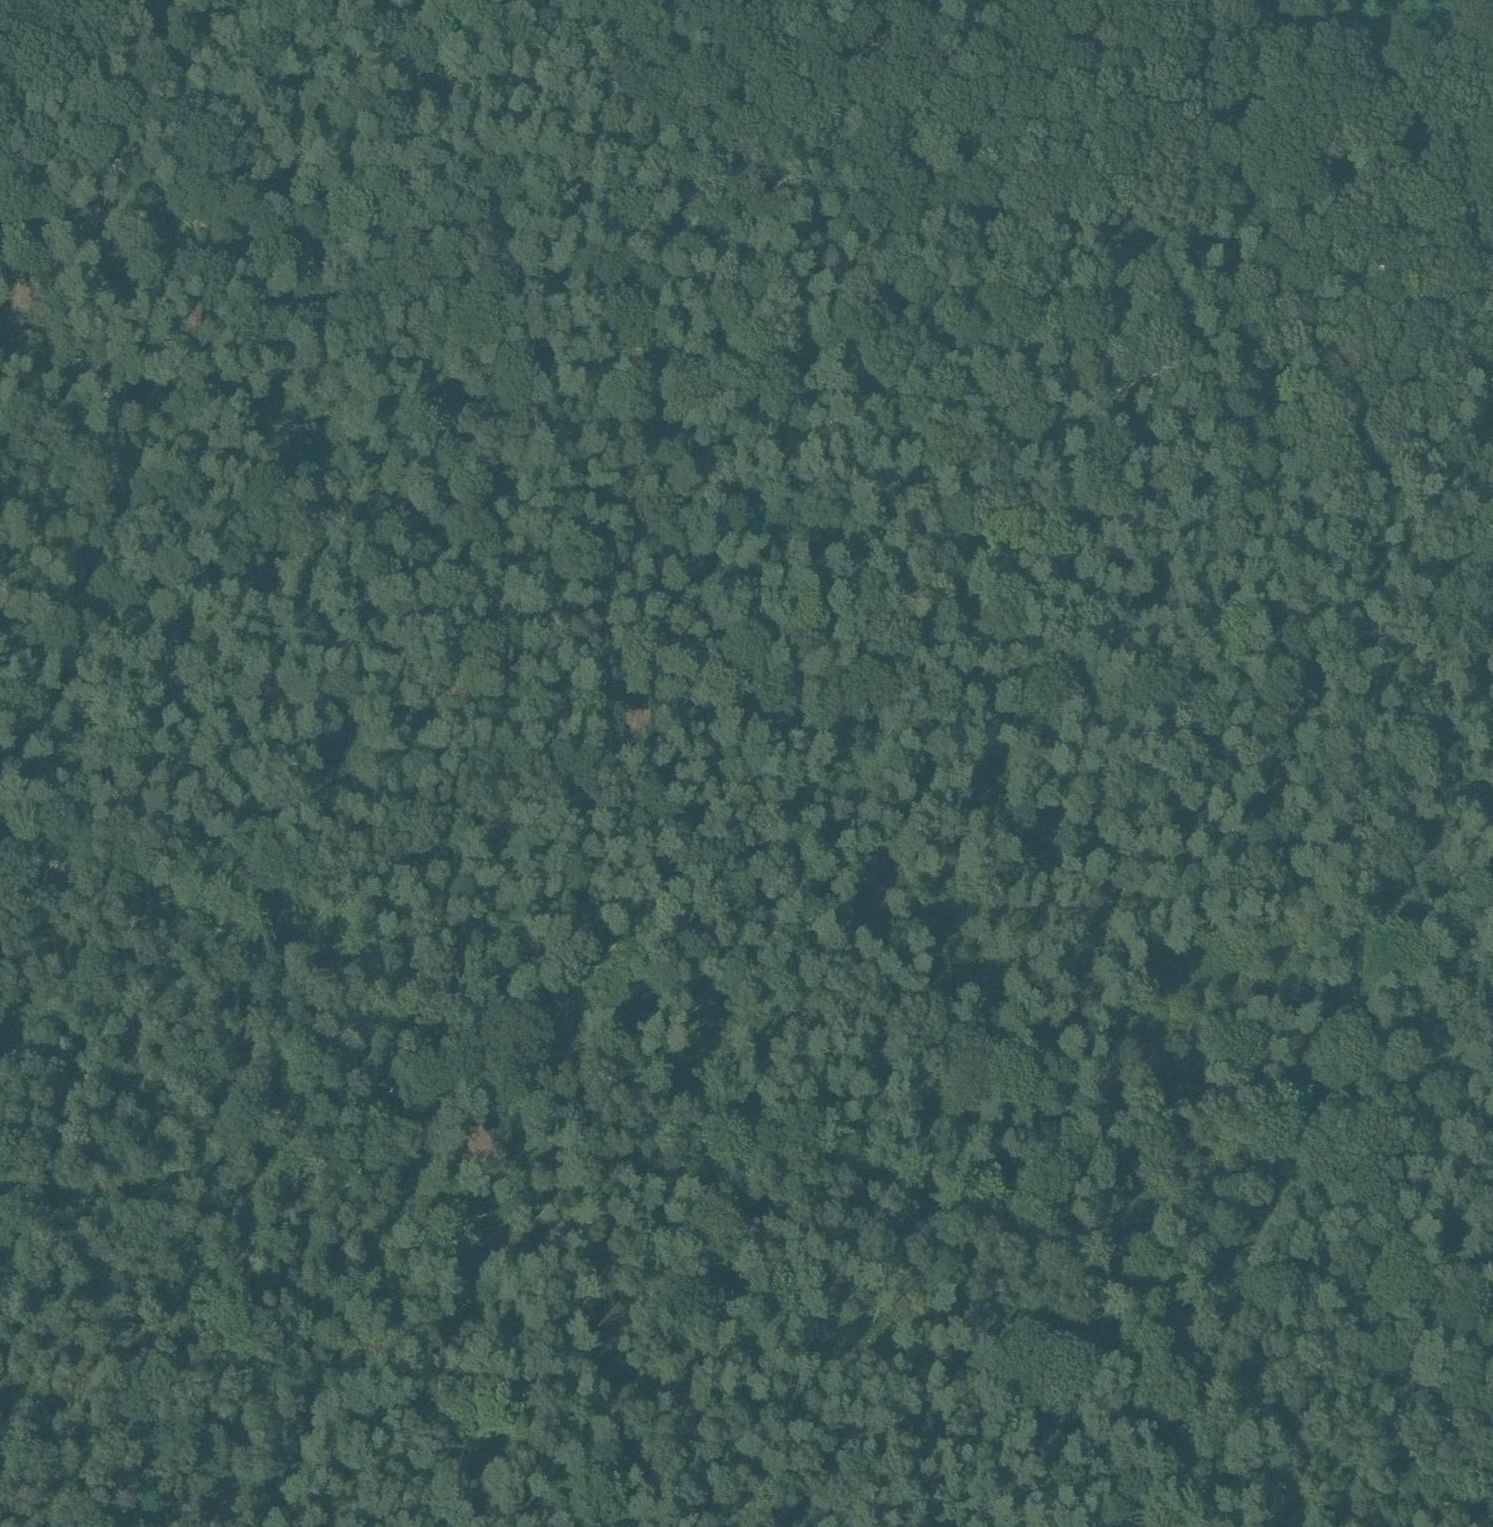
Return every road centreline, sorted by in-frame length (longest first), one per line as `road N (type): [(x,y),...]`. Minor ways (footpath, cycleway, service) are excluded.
road 1 (track): [(1224,1352),(0,880)]
road 2 (track): [(1198,0),(1301,54),(1393,66),(1492,67)]
road 3 (track): [(1492,1461),(1224,1352)]
road 4 (track): [(0,124),(158,0)]
road 5 (track): [(1224,1352),(1156,1526)]

